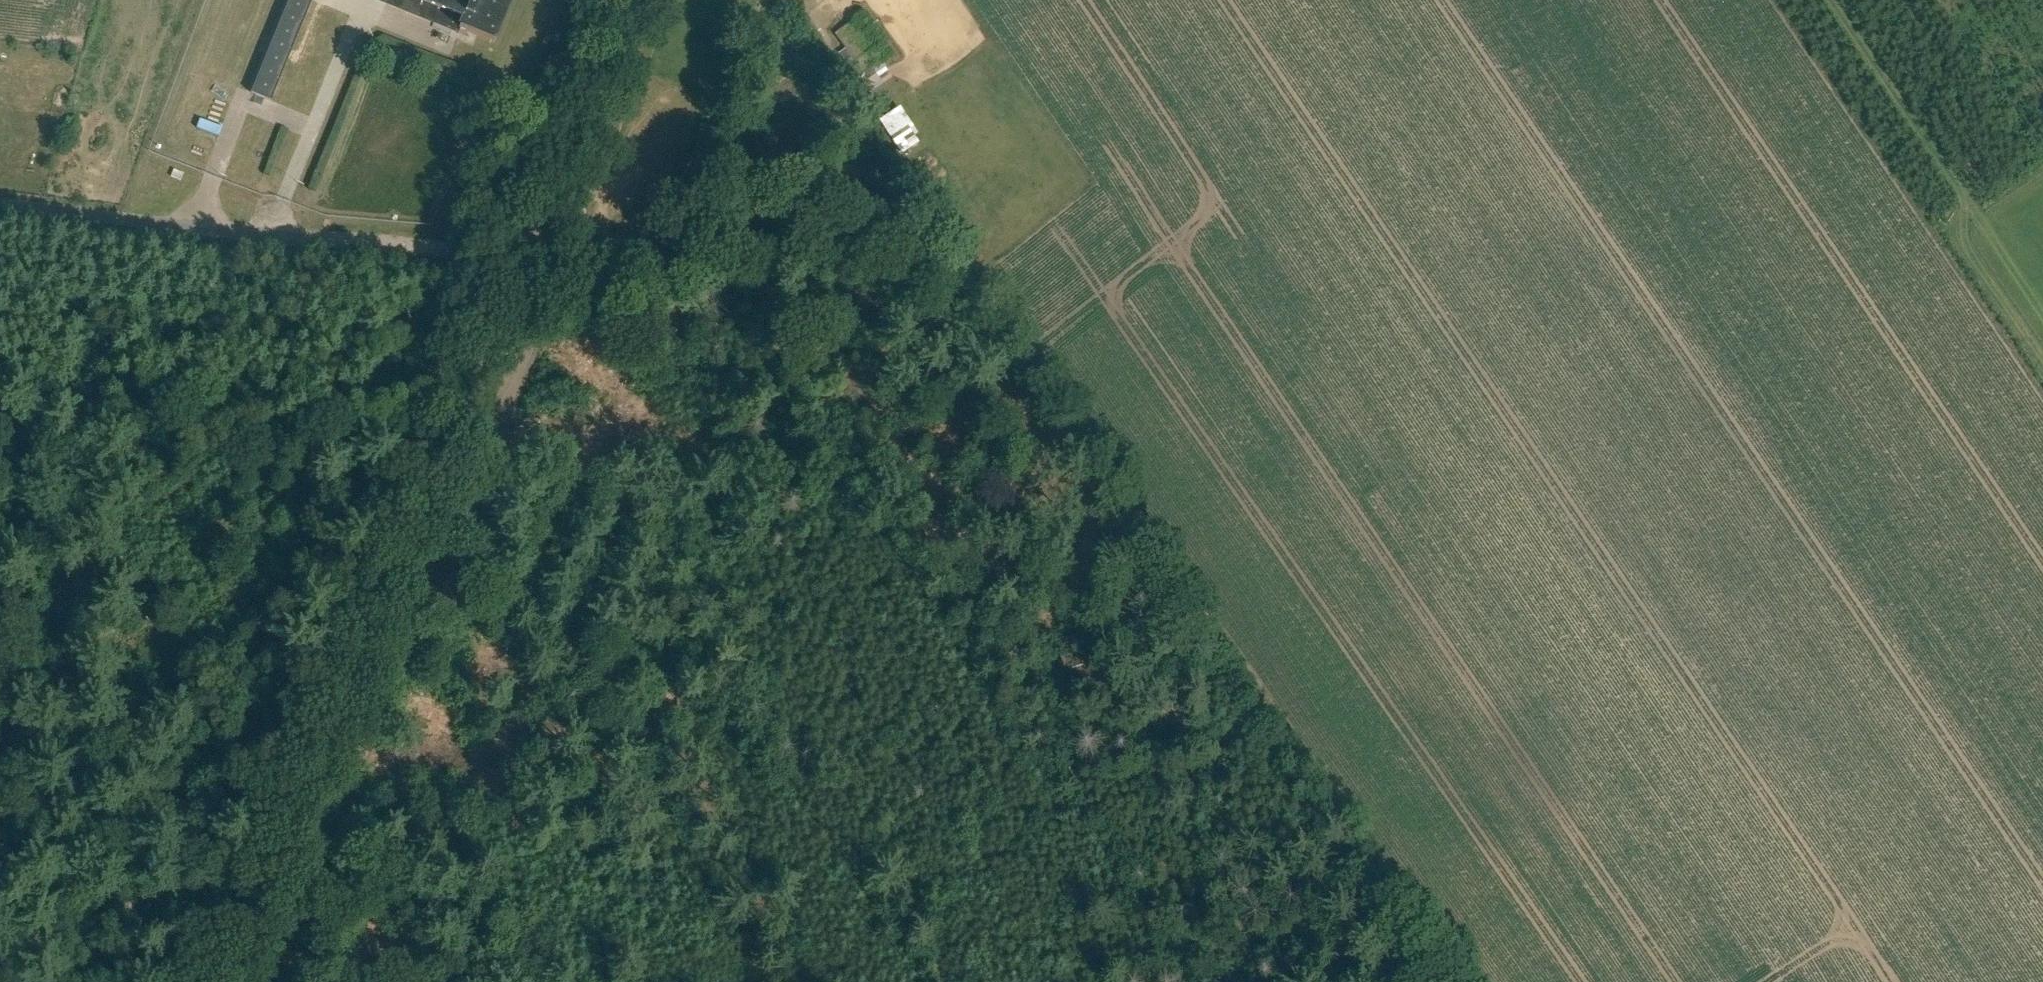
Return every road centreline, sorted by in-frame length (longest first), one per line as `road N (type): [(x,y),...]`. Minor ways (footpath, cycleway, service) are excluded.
road 1 (track): [(308,880),(559,266)]
road 2 (unclassified): [(408,248),(0,200)]
road 3 (track): [(559,266),(621,266),(660,236),(766,0)]
road 4 (track): [(523,261),(629,0)]

